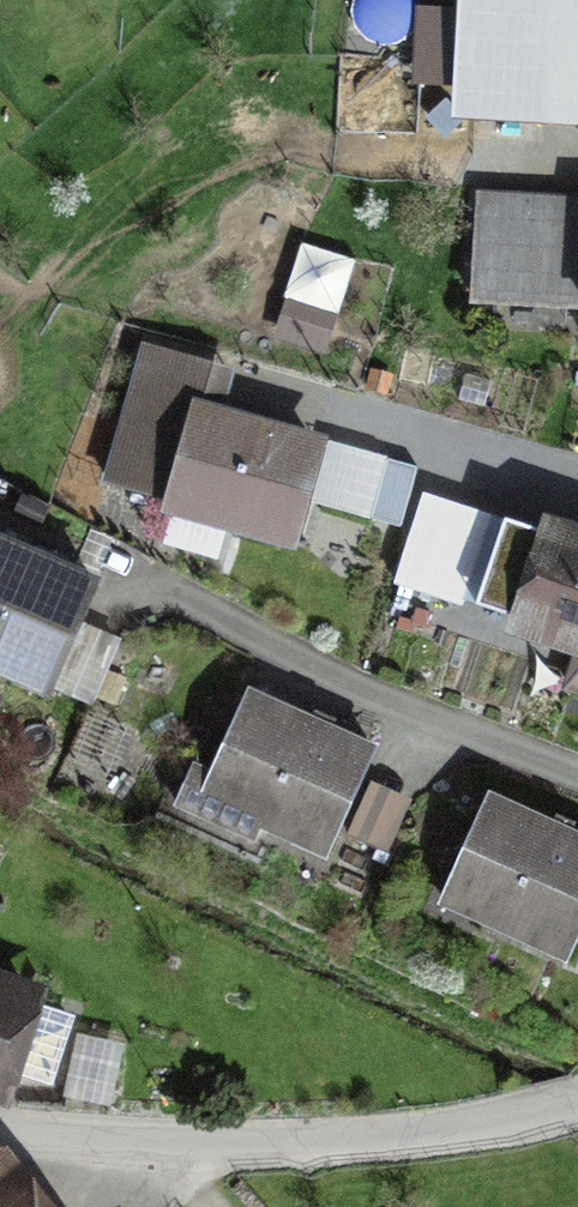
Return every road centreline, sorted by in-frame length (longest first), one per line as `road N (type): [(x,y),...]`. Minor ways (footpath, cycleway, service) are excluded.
road 1 (residential): [(0,1130),(288,1144),(423,1139),(537,1117)]
road 2 (residential): [(577,776),(363,693),(165,592)]

